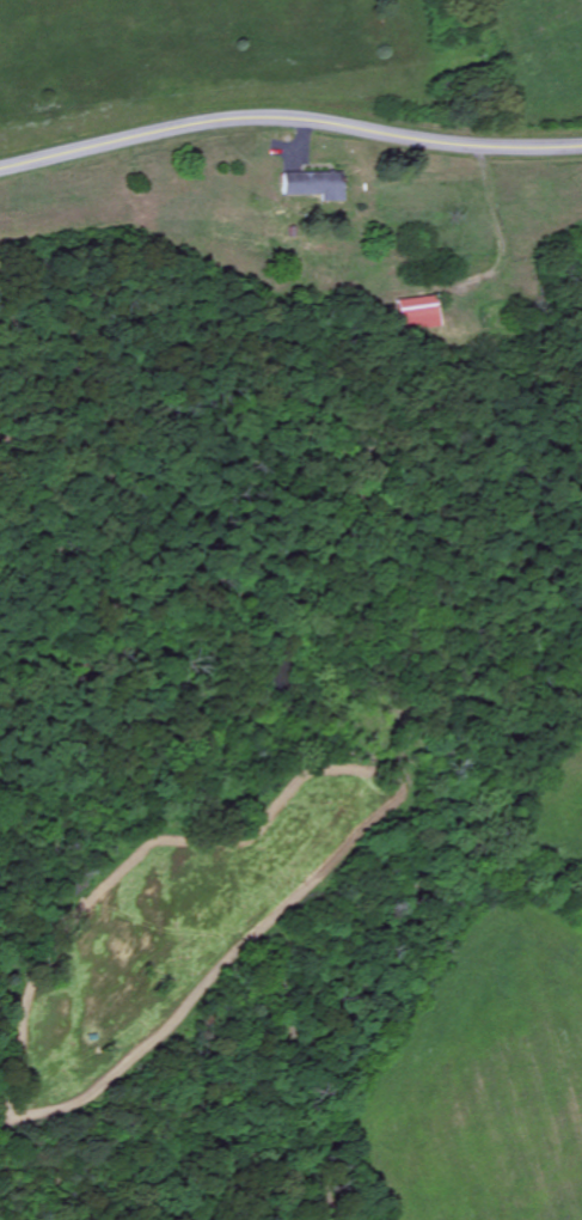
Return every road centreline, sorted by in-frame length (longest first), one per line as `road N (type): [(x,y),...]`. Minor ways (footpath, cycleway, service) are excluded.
road 1 (secondary): [(581,146),(498,147),(281,118),(234,120),(0,167)]

